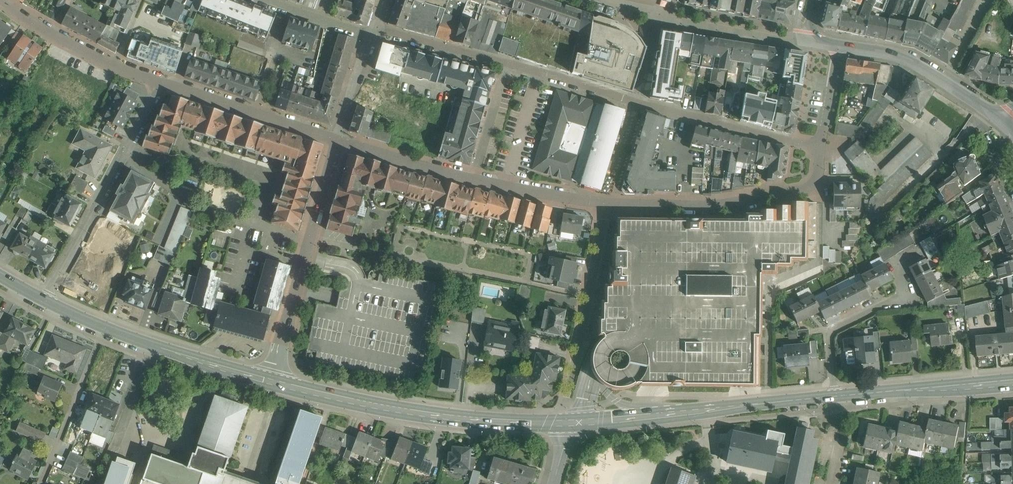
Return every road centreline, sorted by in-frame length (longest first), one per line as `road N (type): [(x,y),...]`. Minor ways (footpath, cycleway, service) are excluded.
road 1 (secondary): [(571,423),(432,414),(272,382)]
road 2 (residential): [(339,141),(607,205)]
road 3 (residential): [(375,35),(641,103)]
road 4 (secondary): [(836,398),(571,423)]
road 5 (residential): [(272,382),(339,141)]
road 6 (residential): [(44,300),(161,83)]
road 7 (residential): [(607,205),(713,206),(799,192),(813,181),(820,147)]
road 8 (secondary): [(272,382),(44,300)]
road 9 (residential): [(842,43),(885,51),(939,77),(1008,125)]
road 10 (residential): [(161,83),(339,141)]
road 11 (residential): [(641,103),(820,147)]
road 12 (residential): [(161,83),(54,36),(1,0)]
road 13 (secondary): [(1012,383),(836,398)]
road 14 (residential): [(909,296),(829,329),(836,398)]

